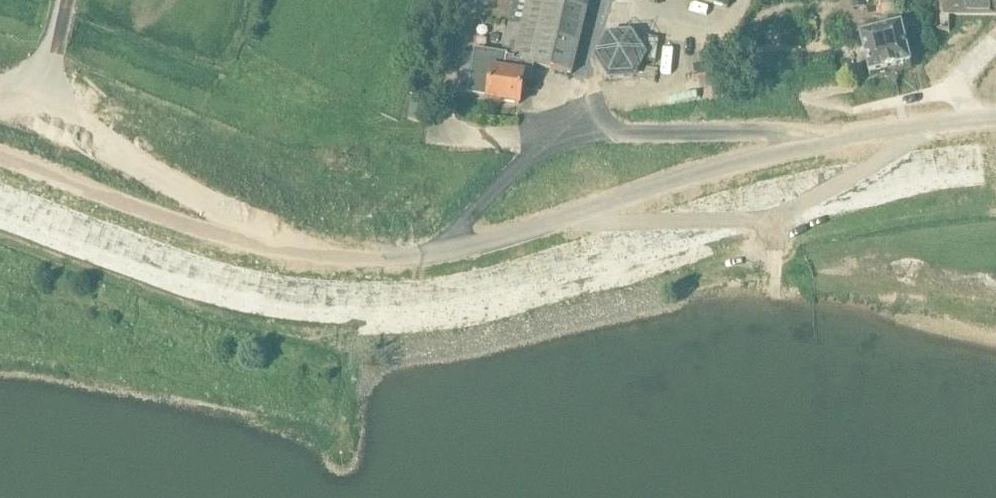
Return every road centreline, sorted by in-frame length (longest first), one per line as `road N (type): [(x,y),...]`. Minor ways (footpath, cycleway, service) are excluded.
road 1 (unclassified): [(995,117),(755,157),(480,246),(404,259),(280,253),(0,156)]
road 2 (track): [(0,208),(187,279),(322,311),(518,291),(778,248)]
road 3 (track): [(568,216),(779,223)]
road 4 (track): [(779,223),(939,125)]

